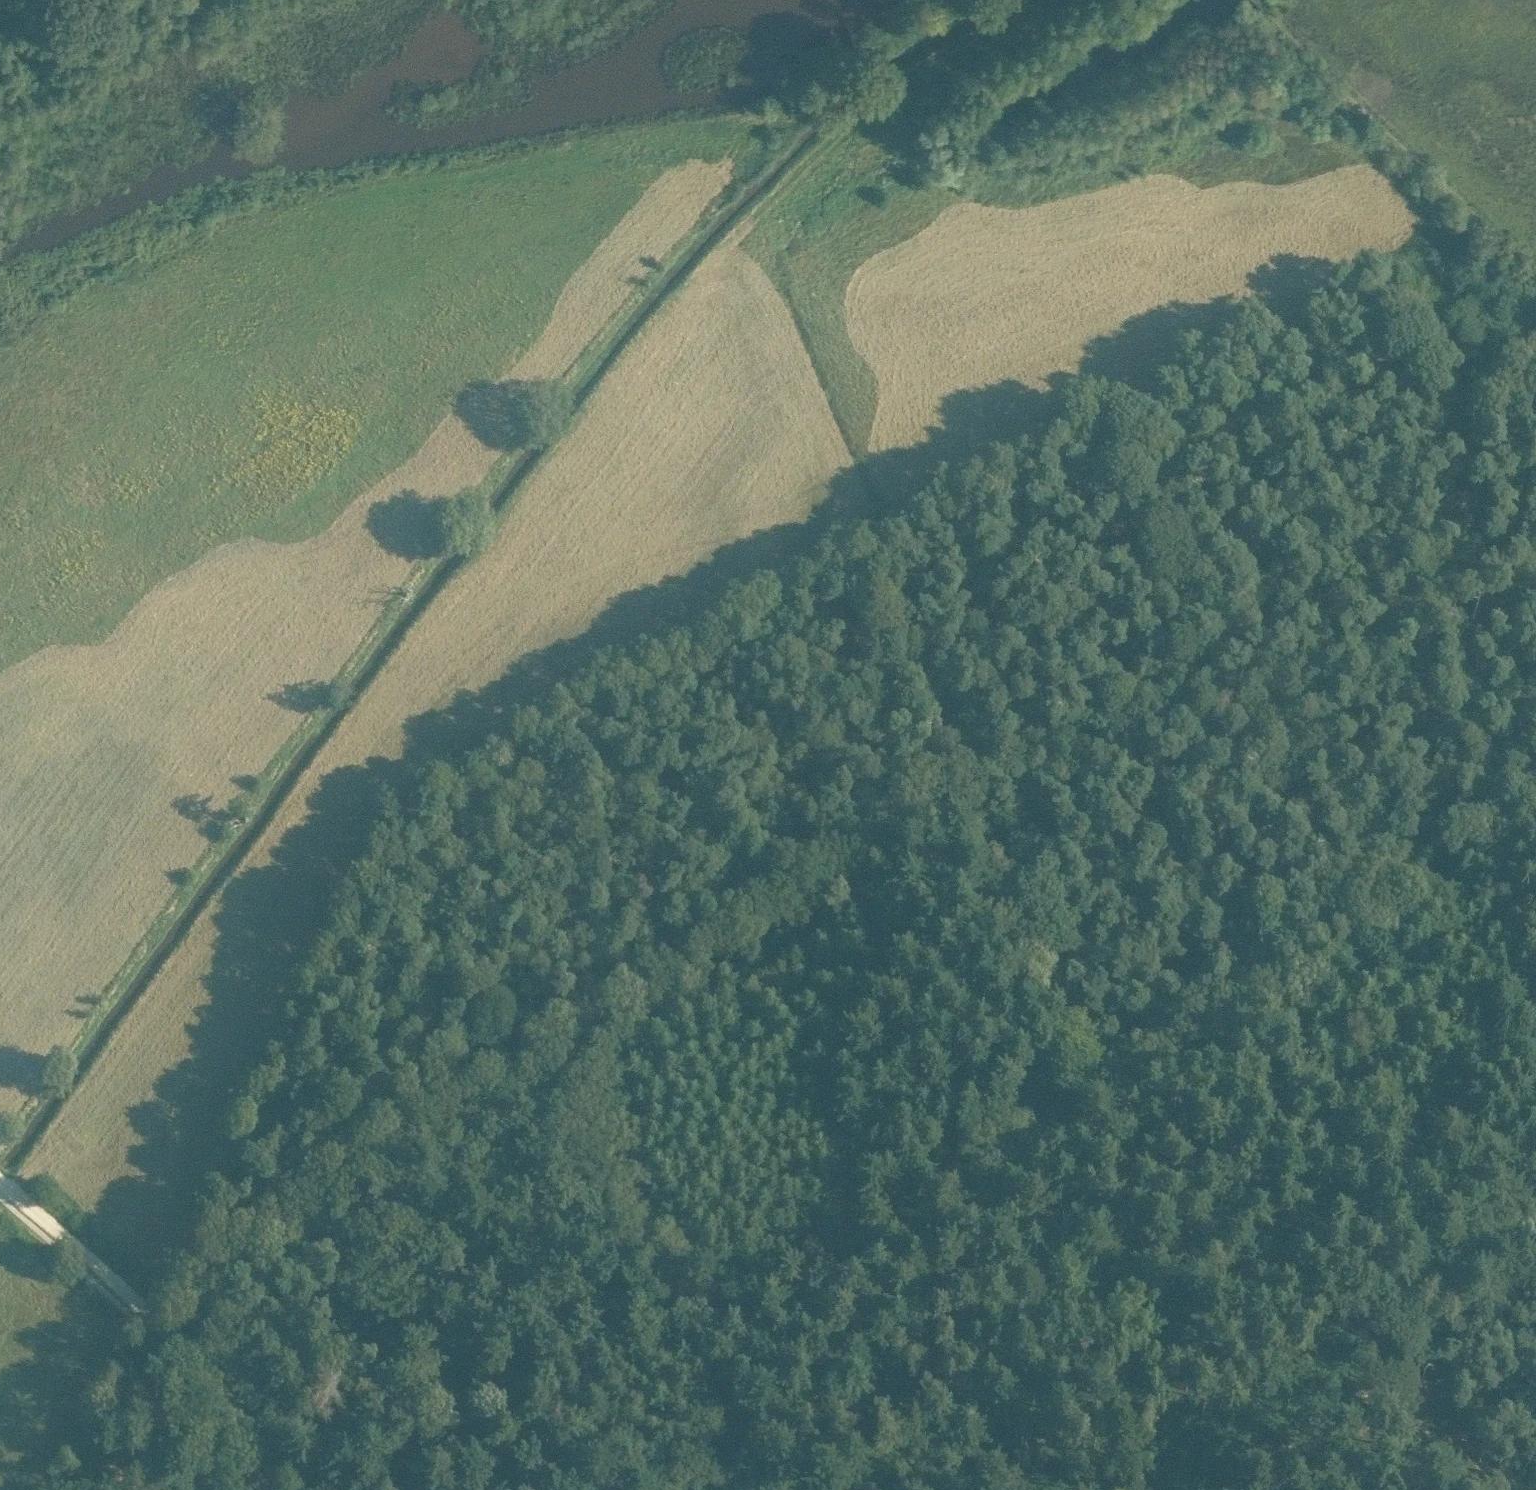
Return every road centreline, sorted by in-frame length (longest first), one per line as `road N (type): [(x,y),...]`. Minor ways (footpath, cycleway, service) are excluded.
road 1 (track): [(196,1365),(0,1182)]
road 2 (track): [(289,1489),(196,1365)]

